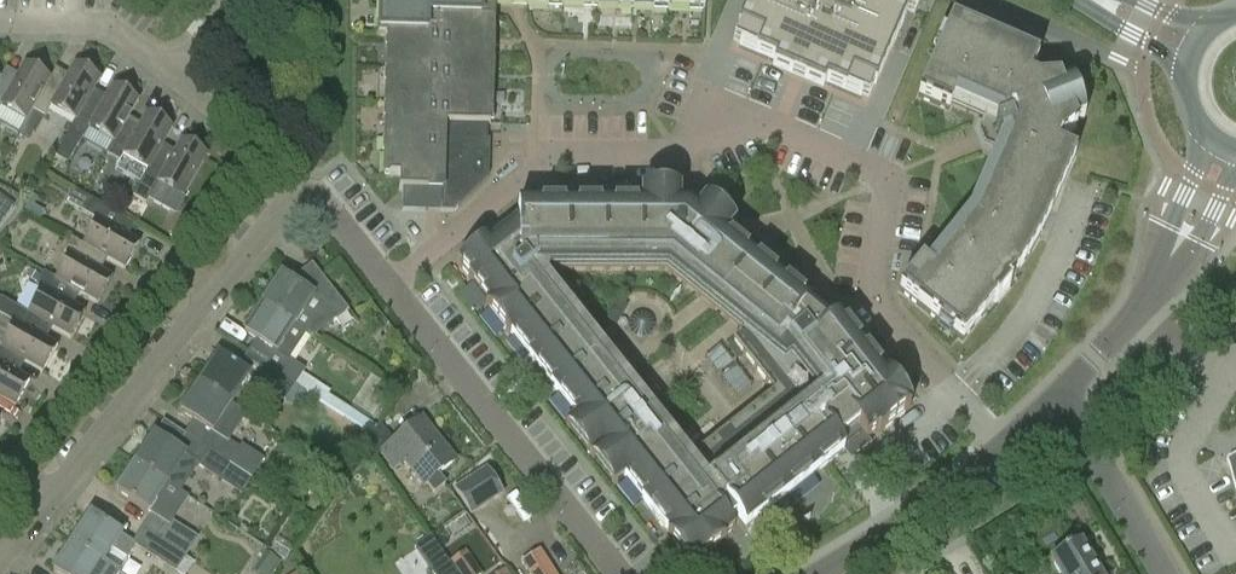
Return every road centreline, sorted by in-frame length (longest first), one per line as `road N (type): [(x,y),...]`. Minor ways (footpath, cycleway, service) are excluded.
road 1 (residential): [(630,573),(308,183)]
road 2 (residential): [(220,288),(185,261),(165,261),(25,454),(31,476),(58,502)]
road 3 (tertiary): [(1059,403),(1124,329),(1227,148)]
road 4 (tertiary): [(821,573),(967,477),(1059,403)]
road 5 (residential): [(58,502),(220,288)]
road 6 (residential): [(1157,573),(1059,403)]
road 7 (residential): [(150,65),(108,18),(0,13)]
road 8 (residential): [(220,288),(277,210),(308,183)]

